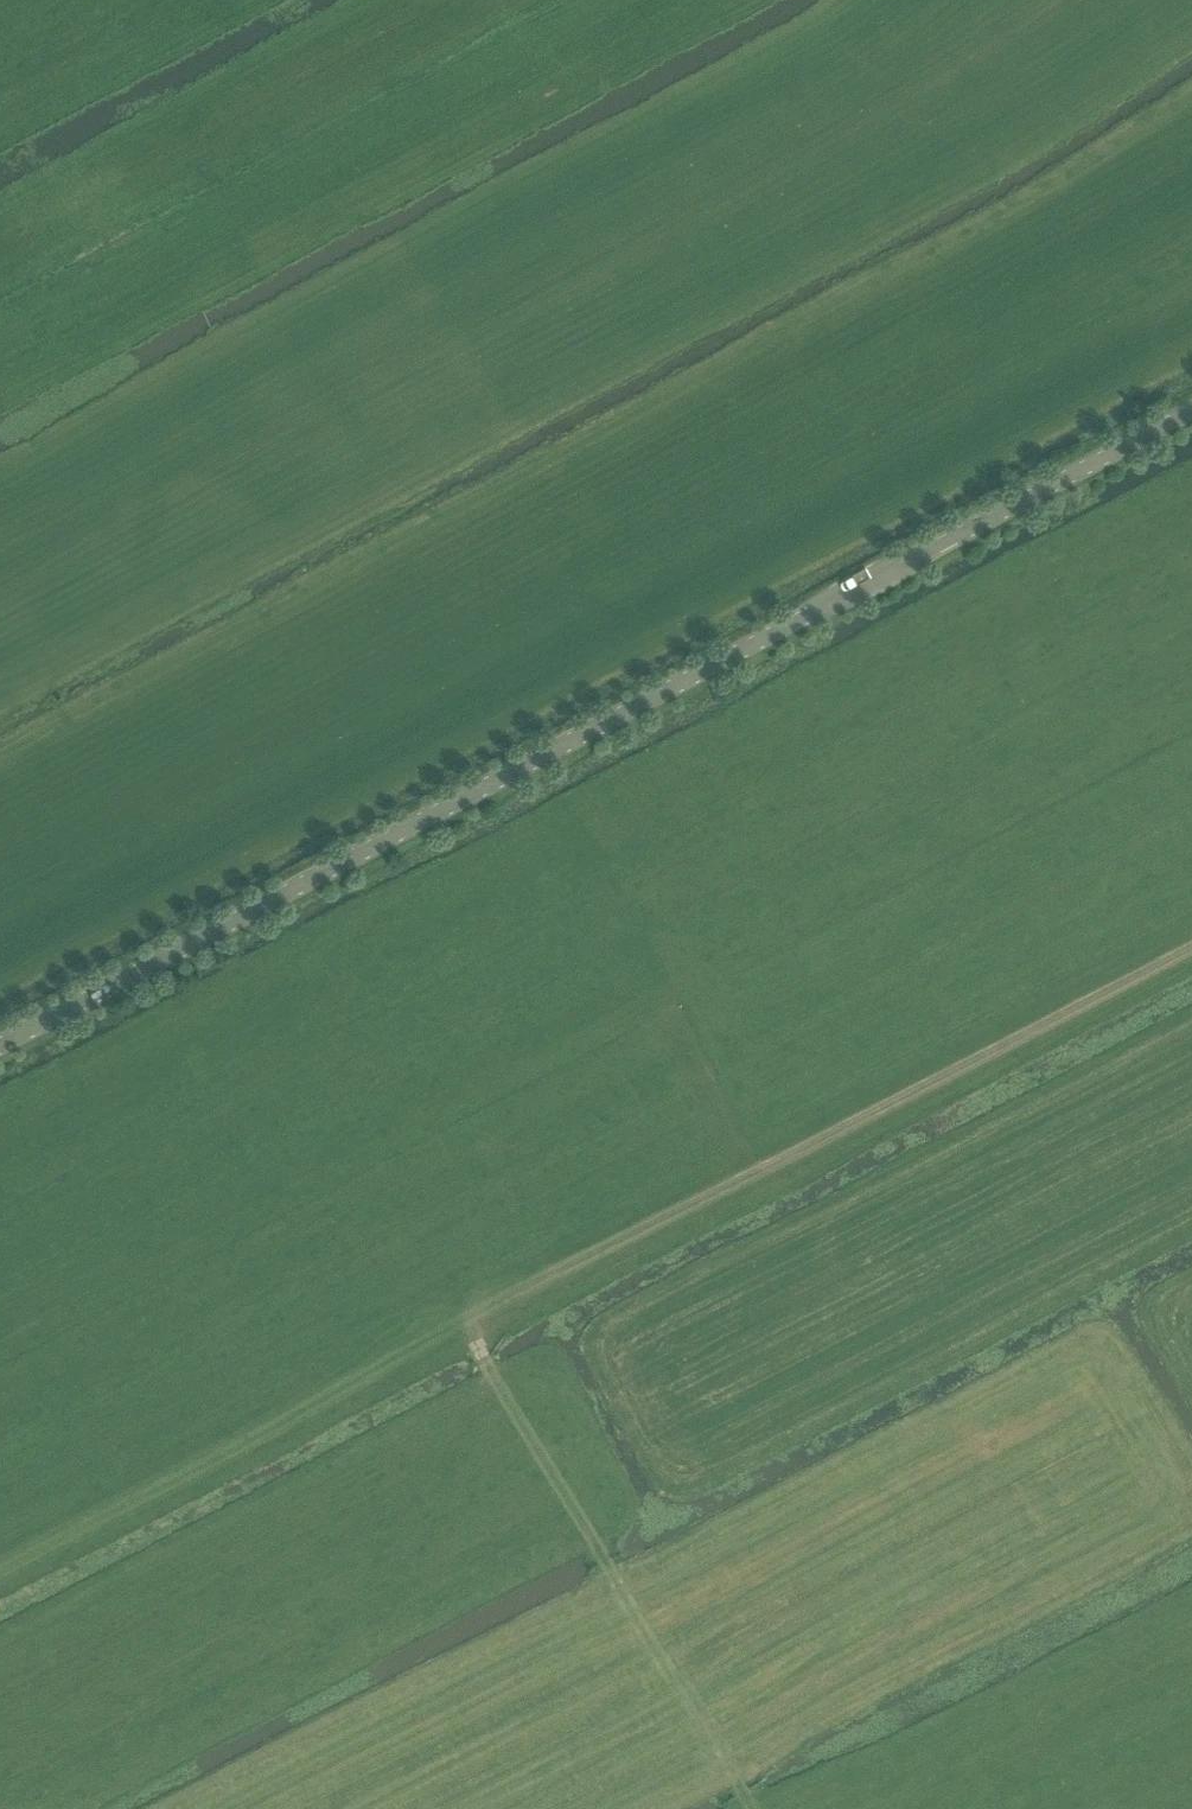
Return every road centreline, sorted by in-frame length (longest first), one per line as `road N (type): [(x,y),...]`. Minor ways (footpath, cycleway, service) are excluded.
road 1 (tertiary): [(0,1046),(1191,412)]
road 2 (track): [(732,1771),(480,1354),(474,1318),(1191,950)]

